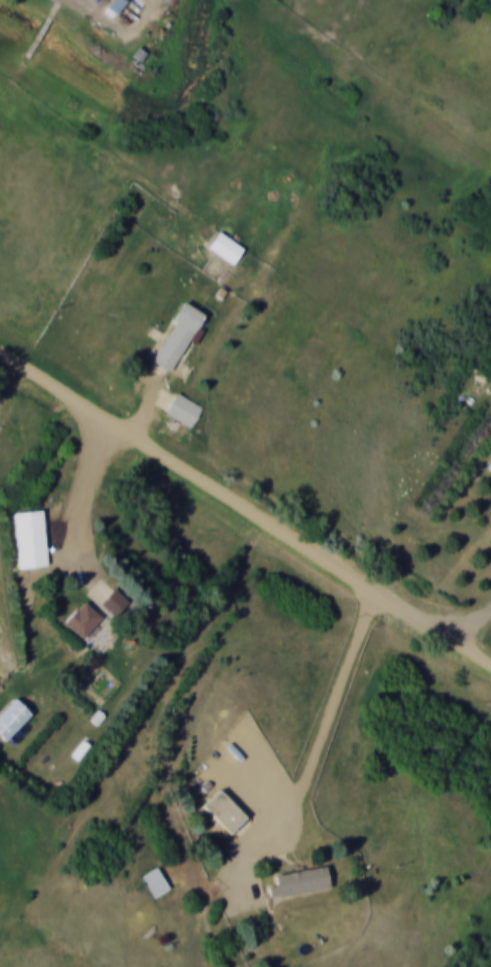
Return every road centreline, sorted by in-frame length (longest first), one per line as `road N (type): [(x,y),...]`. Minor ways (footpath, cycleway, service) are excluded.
road 1 (residential): [(0,352),(490,663)]

